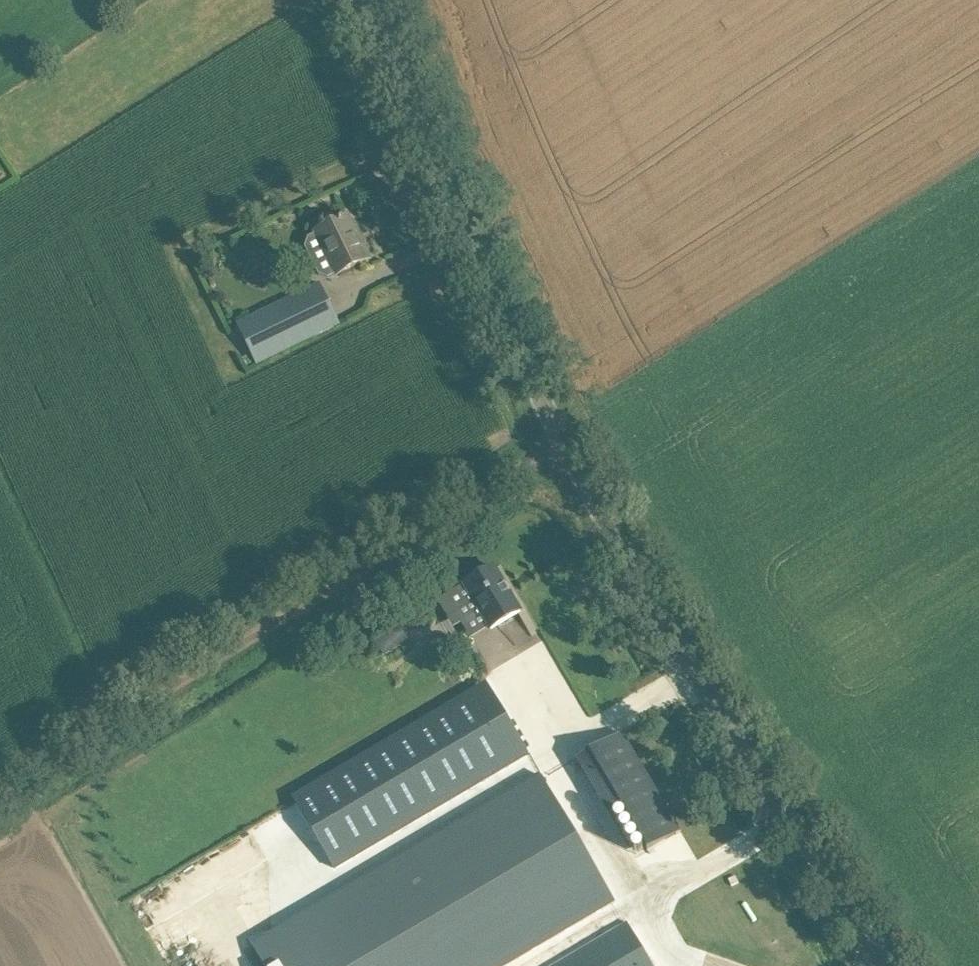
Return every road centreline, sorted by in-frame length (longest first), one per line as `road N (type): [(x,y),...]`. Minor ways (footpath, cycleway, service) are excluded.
road 1 (tertiary): [(884,965),(728,735),(565,435),(371,0)]
road 2 (track): [(565,435),(0,797)]

